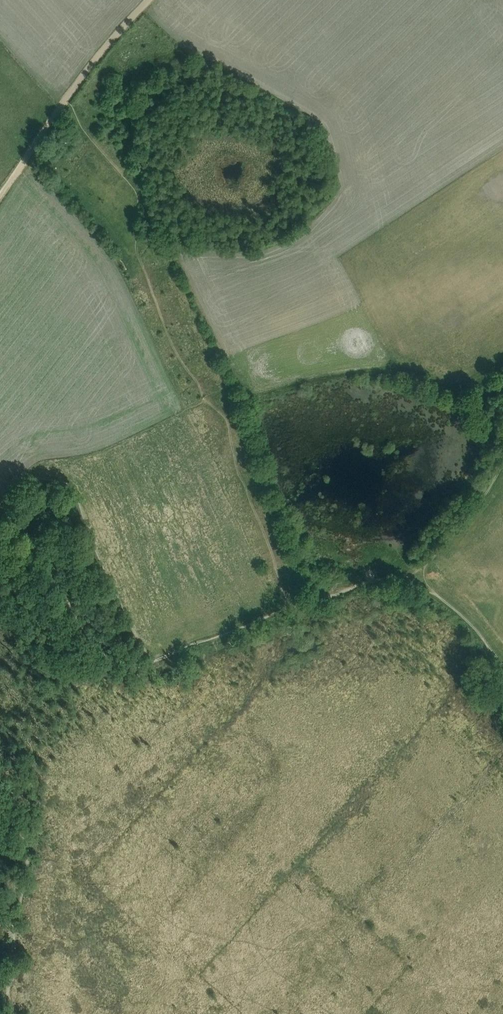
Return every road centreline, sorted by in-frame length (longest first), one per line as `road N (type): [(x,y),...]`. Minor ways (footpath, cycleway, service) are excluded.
road 1 (track): [(0,195),(95,60),(149,0)]

